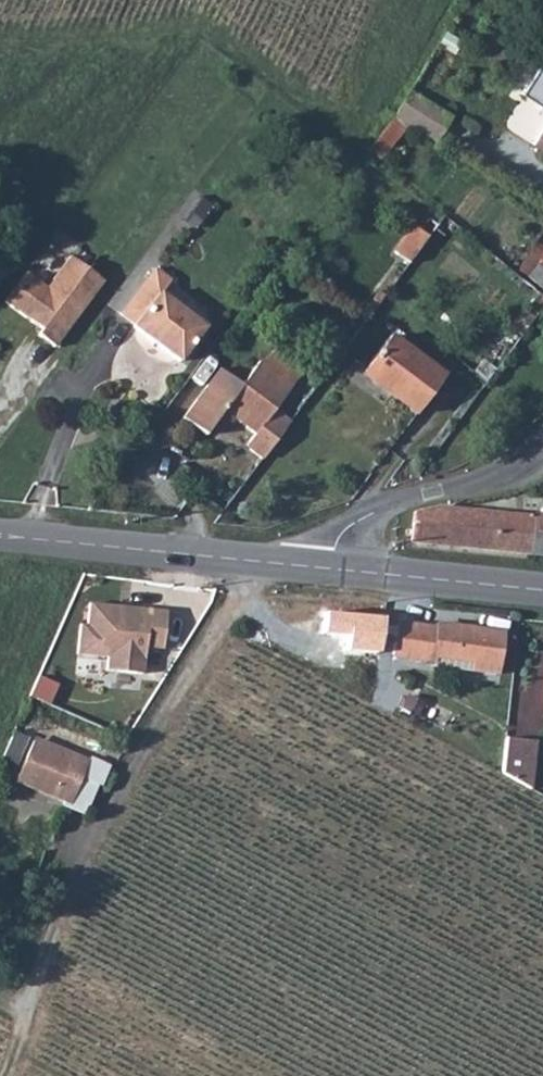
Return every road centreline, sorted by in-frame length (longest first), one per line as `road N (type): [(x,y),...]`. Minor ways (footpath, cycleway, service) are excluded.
road 1 (residential): [(105,814),(269,566)]
road 2 (track): [(6,1075),(49,943),(105,814)]
road 3 (tertiary): [(0,539),(269,566)]
road 4 (residential): [(321,571),(327,542),(354,522),(496,477),(542,448)]
road 5 (tertiary): [(321,571),(542,593)]

